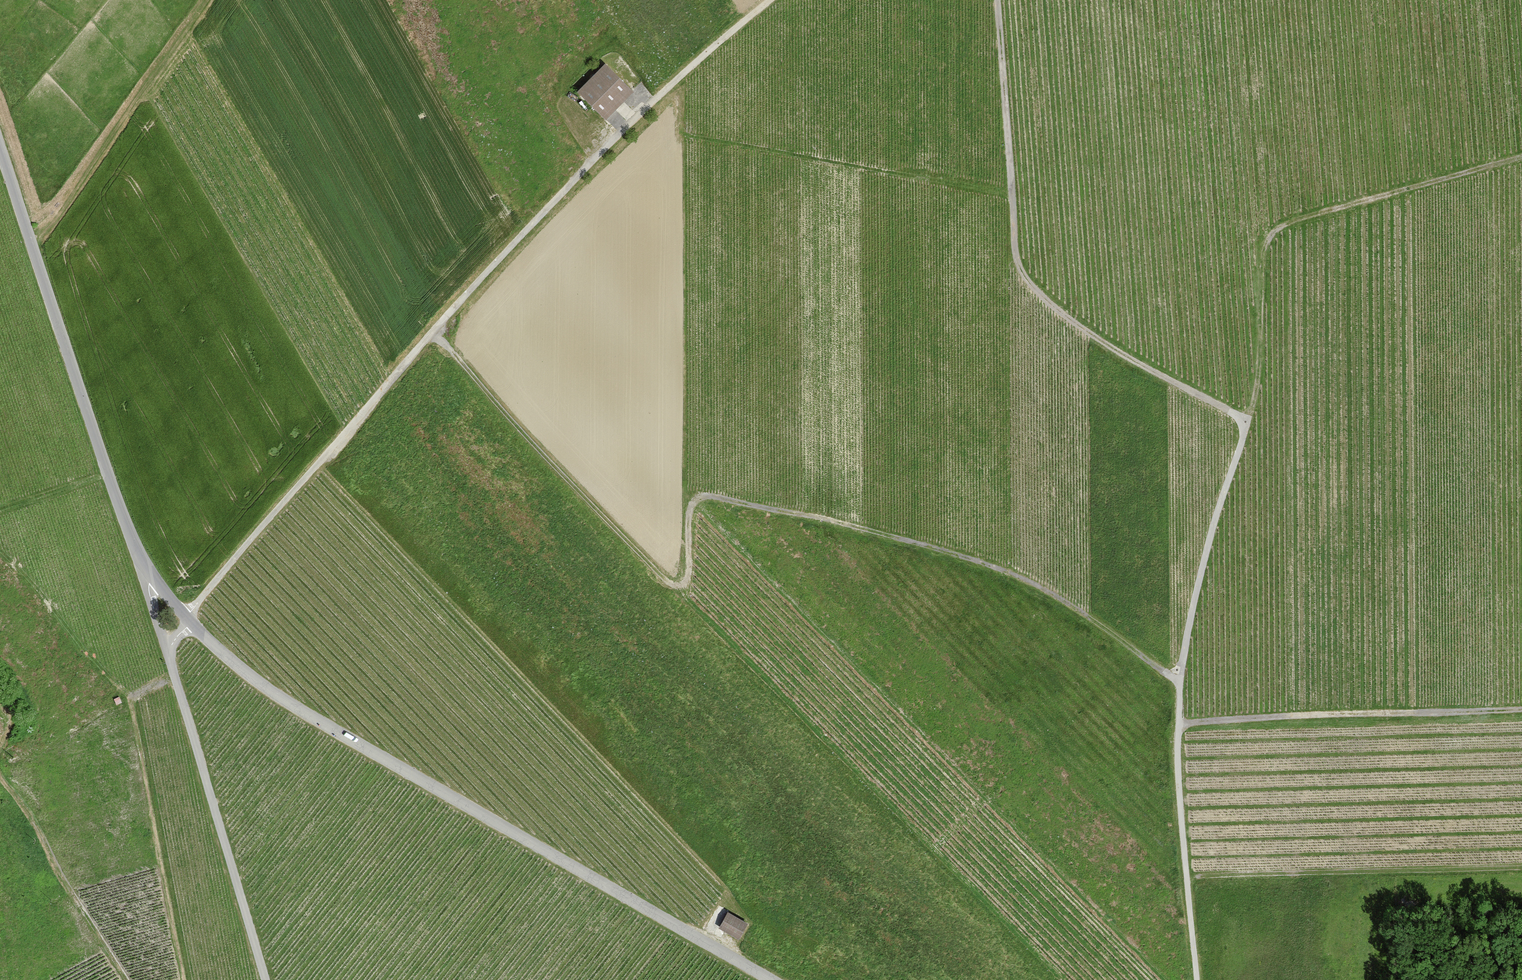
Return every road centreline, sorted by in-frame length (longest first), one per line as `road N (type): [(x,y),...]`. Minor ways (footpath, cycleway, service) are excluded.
road 1 (track): [(1197,979),(1179,788),(1180,683),(1215,521),(1248,424),(1111,347),(1024,276),(997,0)]
road 2 (track): [(770,0),(682,75),(523,233),(188,619)]
road 3 (unclassified): [(772,979),(283,699),(188,619)]
road 4 (track): [(316,466),(721,887),(723,907),(711,929),(739,947),(733,958)]
road 5 (track): [(430,335),(449,346),(671,585),(688,578),(691,504),(713,496)]
road 6 (track): [(1521,157),(1299,219),(1271,236),(1248,424)]
road 7 (unclassified): [(147,568),(0,145)]
road 8 (unclassified): [(166,650),(266,979)]
road 9 (track): [(1179,724),(1521,711)]
road 10 (track): [(34,247),(211,0)]
road 11 (track): [(127,979),(0,765)]

